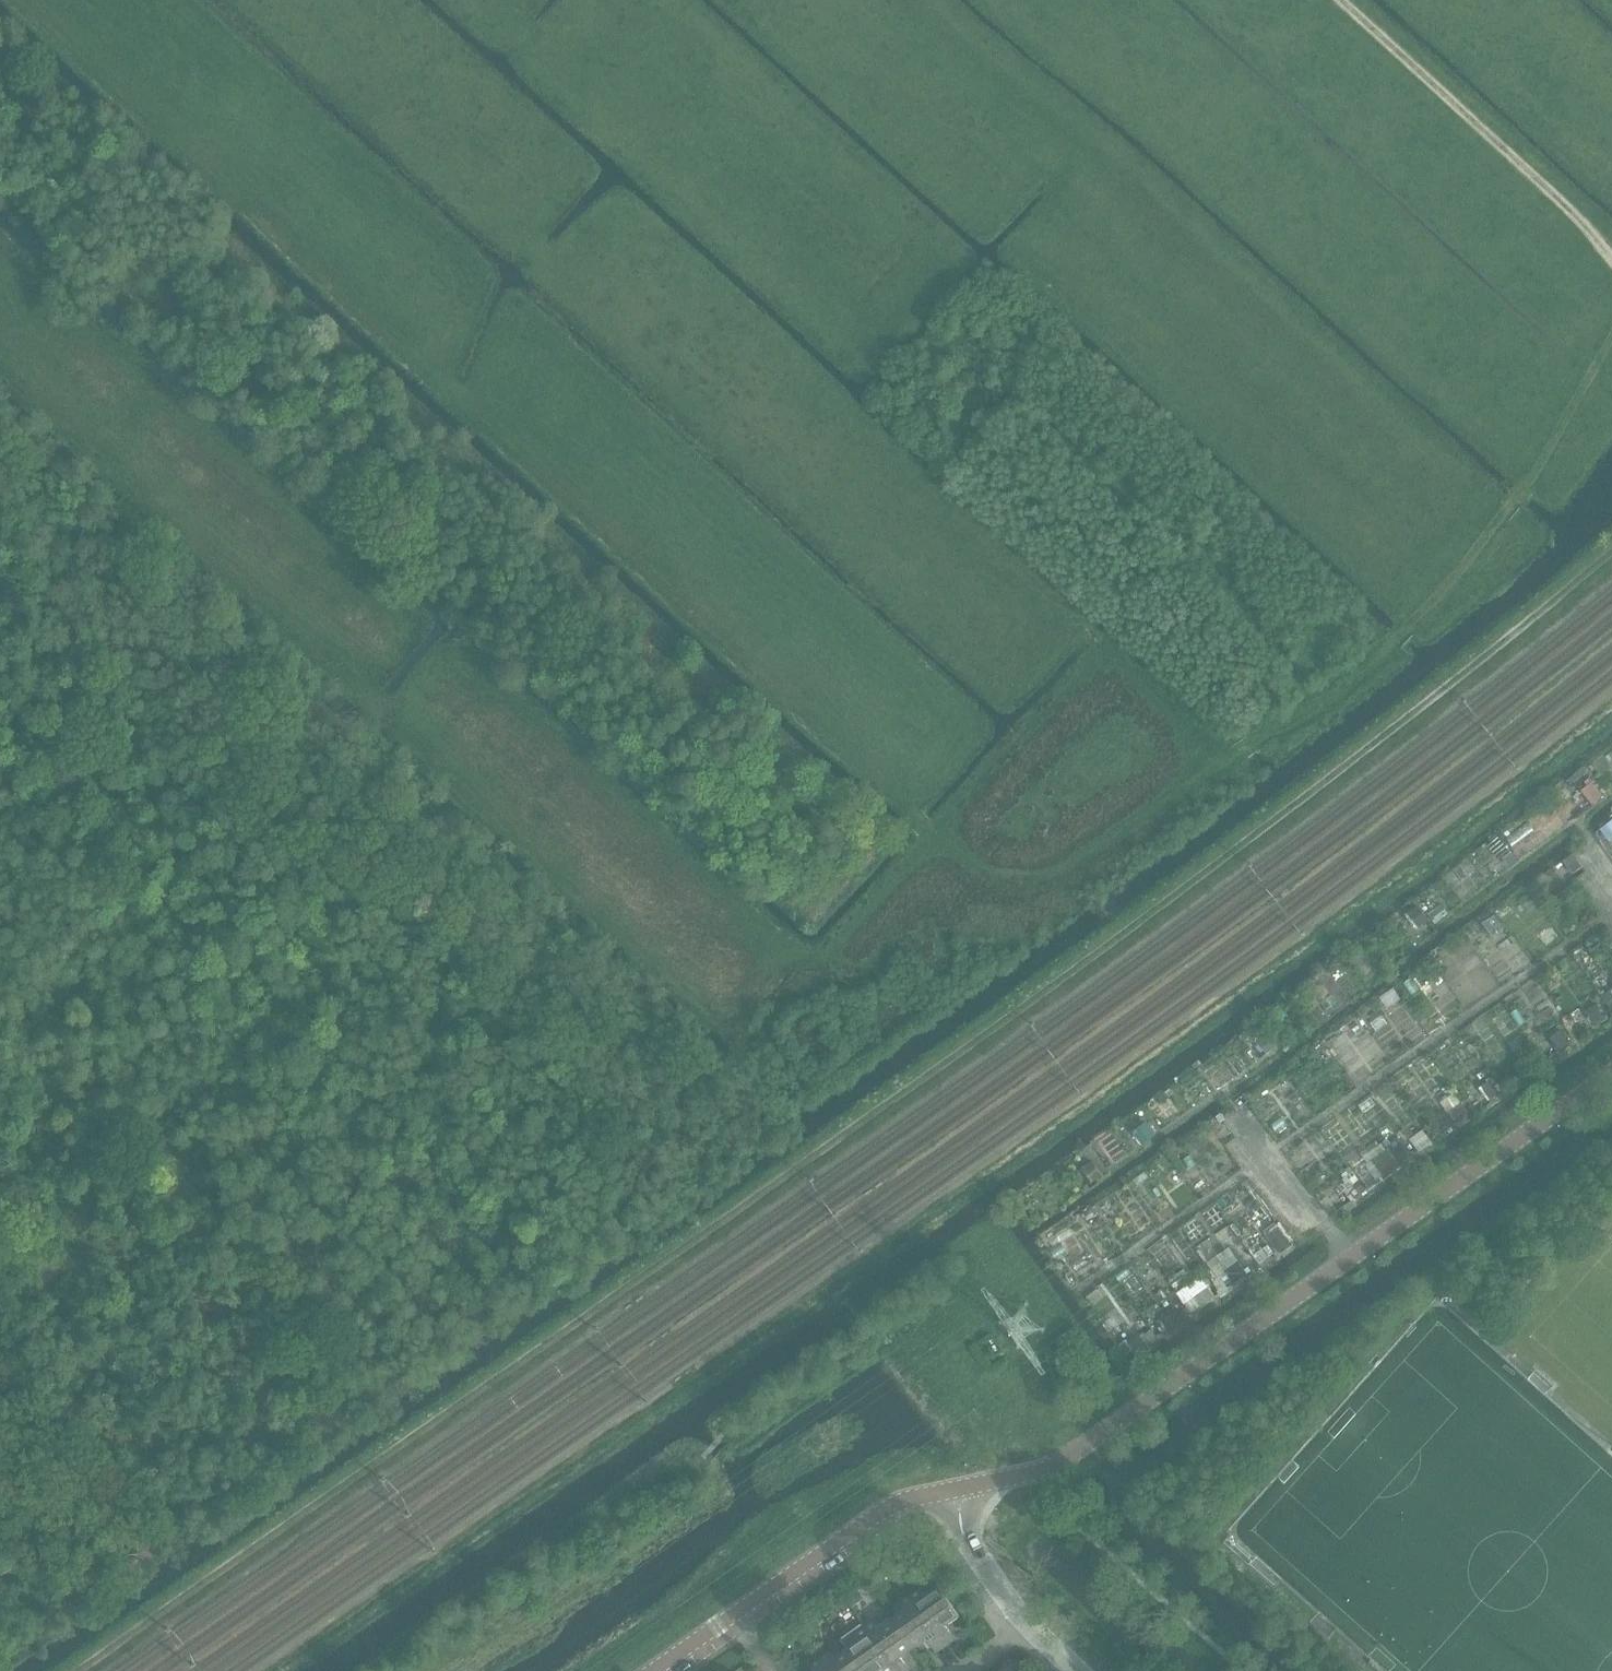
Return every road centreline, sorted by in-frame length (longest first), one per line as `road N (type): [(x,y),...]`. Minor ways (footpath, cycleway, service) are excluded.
road 1 (track): [(1611,562),(1239,846),(77,1670)]
road 2 (unclassified): [(1036,1471),(1060,1462),(1611,1074)]
road 3 (residential): [(737,1614),(885,1509),(956,1488)]
road 4 (track): [(1611,339),(1520,496)]
road 5 (residential): [(956,1488),(965,1536),(1032,1629)]

